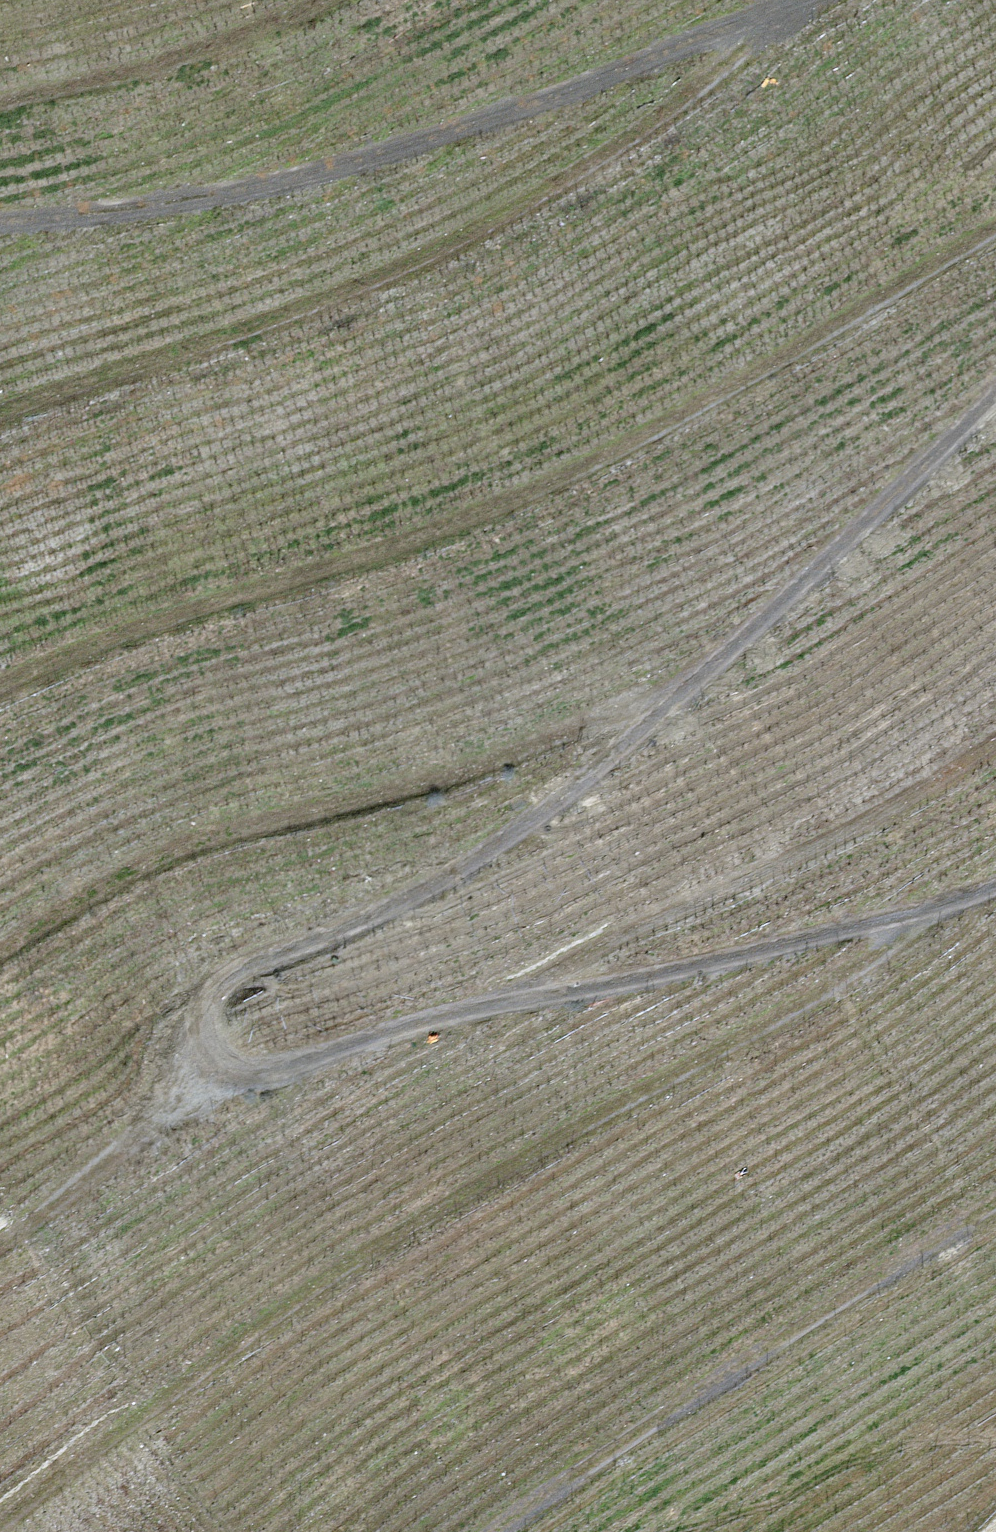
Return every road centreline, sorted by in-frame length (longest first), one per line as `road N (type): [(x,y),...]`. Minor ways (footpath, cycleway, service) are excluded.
road 1 (track): [(995,897),(928,922),(243,1078),(191,1041),(243,962),(402,906),(650,736),(995,404)]
road 2 (track): [(995,228),(728,398),(393,555),(0,695)]
road 3 (track): [(928,922),(349,1260),(27,1531)]
road 4 (track): [(786,14),(548,205),(0,437)]
road 5 (track): [(822,0),(487,131),(80,225),(0,231)]
road 6 (track): [(650,736),(380,798),(140,869),(0,967)]
road 7 (track): [(995,1189),(502,1531)]
road 8 (track): [(538,1005),(995,762)]
road 9 (track): [(0,106),(261,43),(340,0)]
road 10 (track): [(243,1078),(0,1254)]

